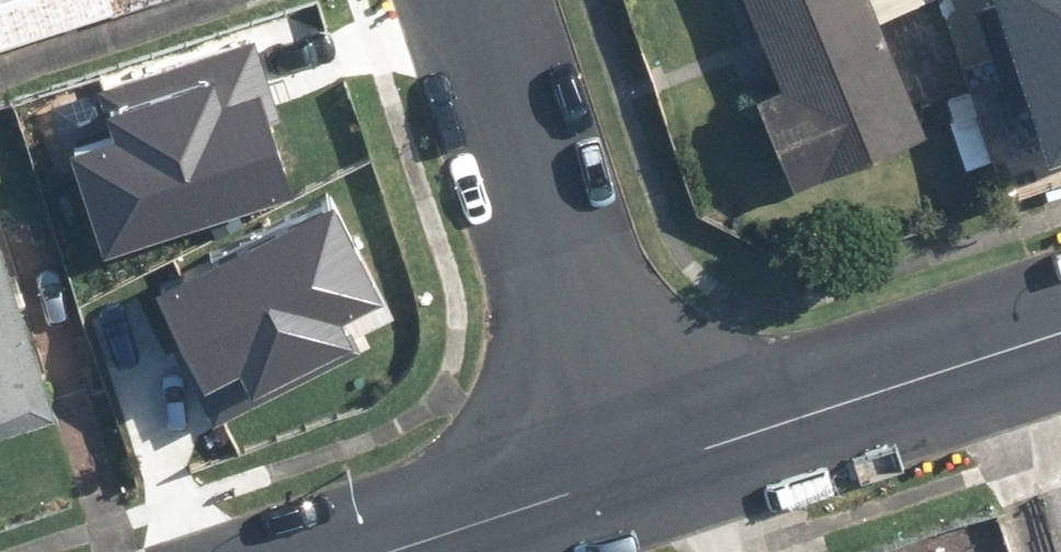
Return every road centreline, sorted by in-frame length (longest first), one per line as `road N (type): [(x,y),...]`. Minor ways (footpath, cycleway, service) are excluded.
road 1 (residential): [(624,475),(475,0)]
road 2 (tertiary): [(624,475),(1060,332)]
road 3 (tertiary): [(383,551),(624,475)]

